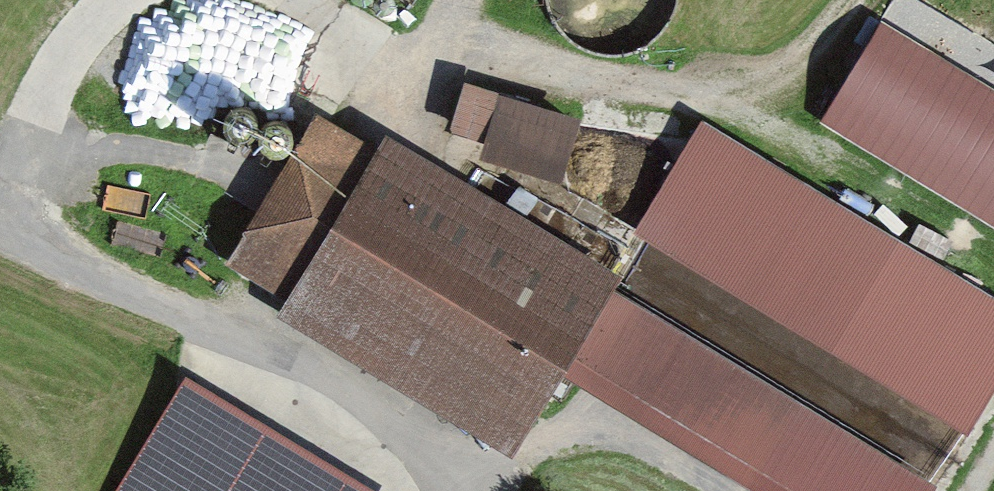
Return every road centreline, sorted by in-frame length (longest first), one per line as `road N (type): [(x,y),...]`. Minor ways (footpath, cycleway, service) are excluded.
road 1 (track): [(865,0),(822,59),(792,82),(766,97),(726,102),(512,49),(409,51),(312,0)]
road 2 (track): [(486,490),(378,399),(277,335),(41,242),(0,211)]
road 3 (track): [(719,490),(639,439),(593,430),(549,449),(515,477),(477,484)]
road 4 (track): [(140,0),(99,33),(0,178)]

